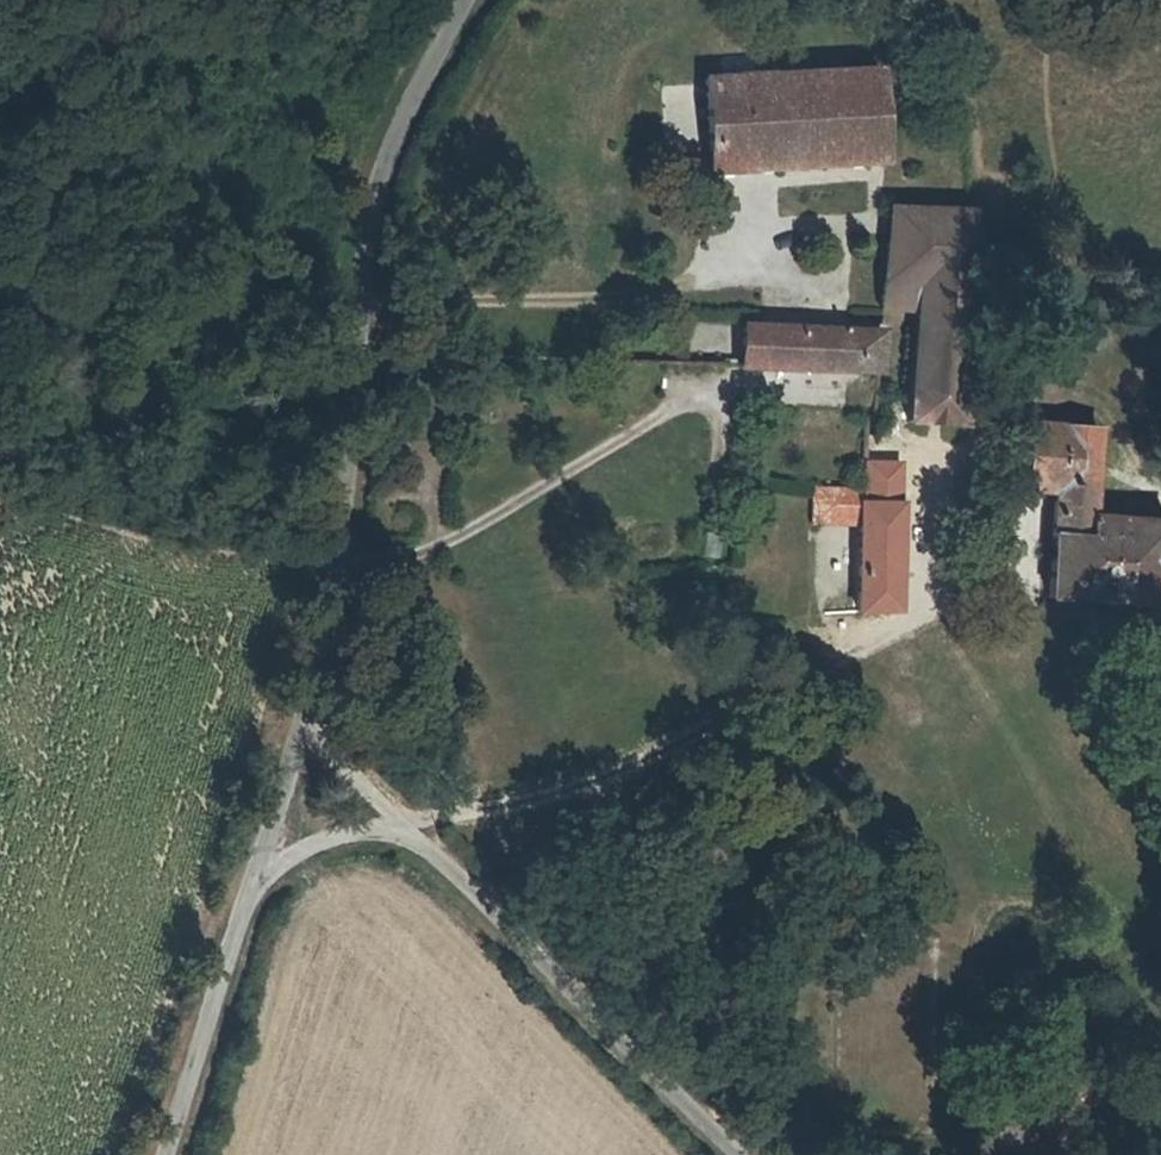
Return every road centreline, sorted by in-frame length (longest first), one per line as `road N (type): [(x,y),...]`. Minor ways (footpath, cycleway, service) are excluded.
road 1 (unclassified): [(256,883),(308,726),(343,580),(356,353),(384,173),(470,0)]
road 2 (track): [(308,726),(591,1025),(729,1154)]
road 3 (track): [(940,608),(659,762),(516,810),(406,830)]
road 4 (track): [(343,580),(427,560),(690,404)]
road 5 (track): [(362,308),(618,304),(688,294)]
road 6 (unclassified): [(161,1154),(256,883)]
road 7 (unclassified): [(256,883),(327,849),(406,830)]

